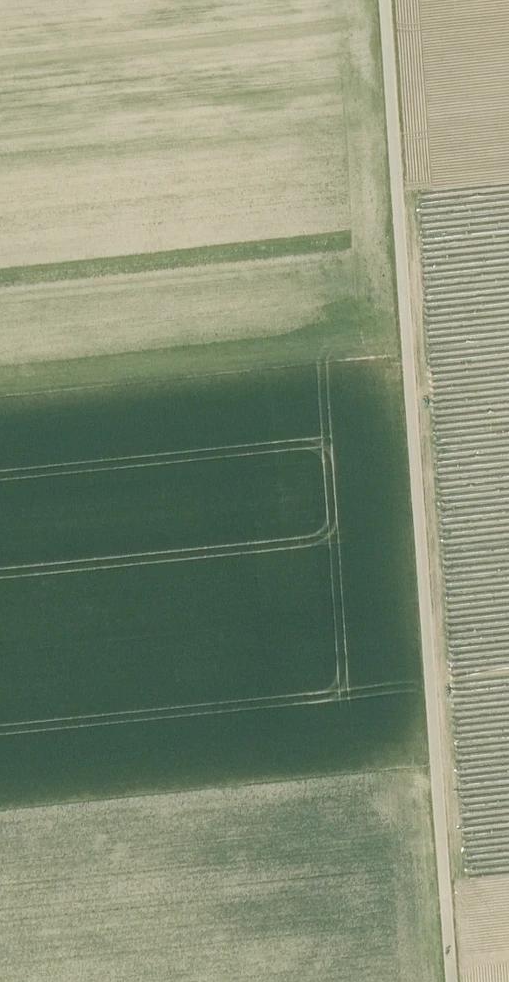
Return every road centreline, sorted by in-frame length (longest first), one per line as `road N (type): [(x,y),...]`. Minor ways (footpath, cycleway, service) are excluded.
road 1 (track): [(382,0),(450,981)]

